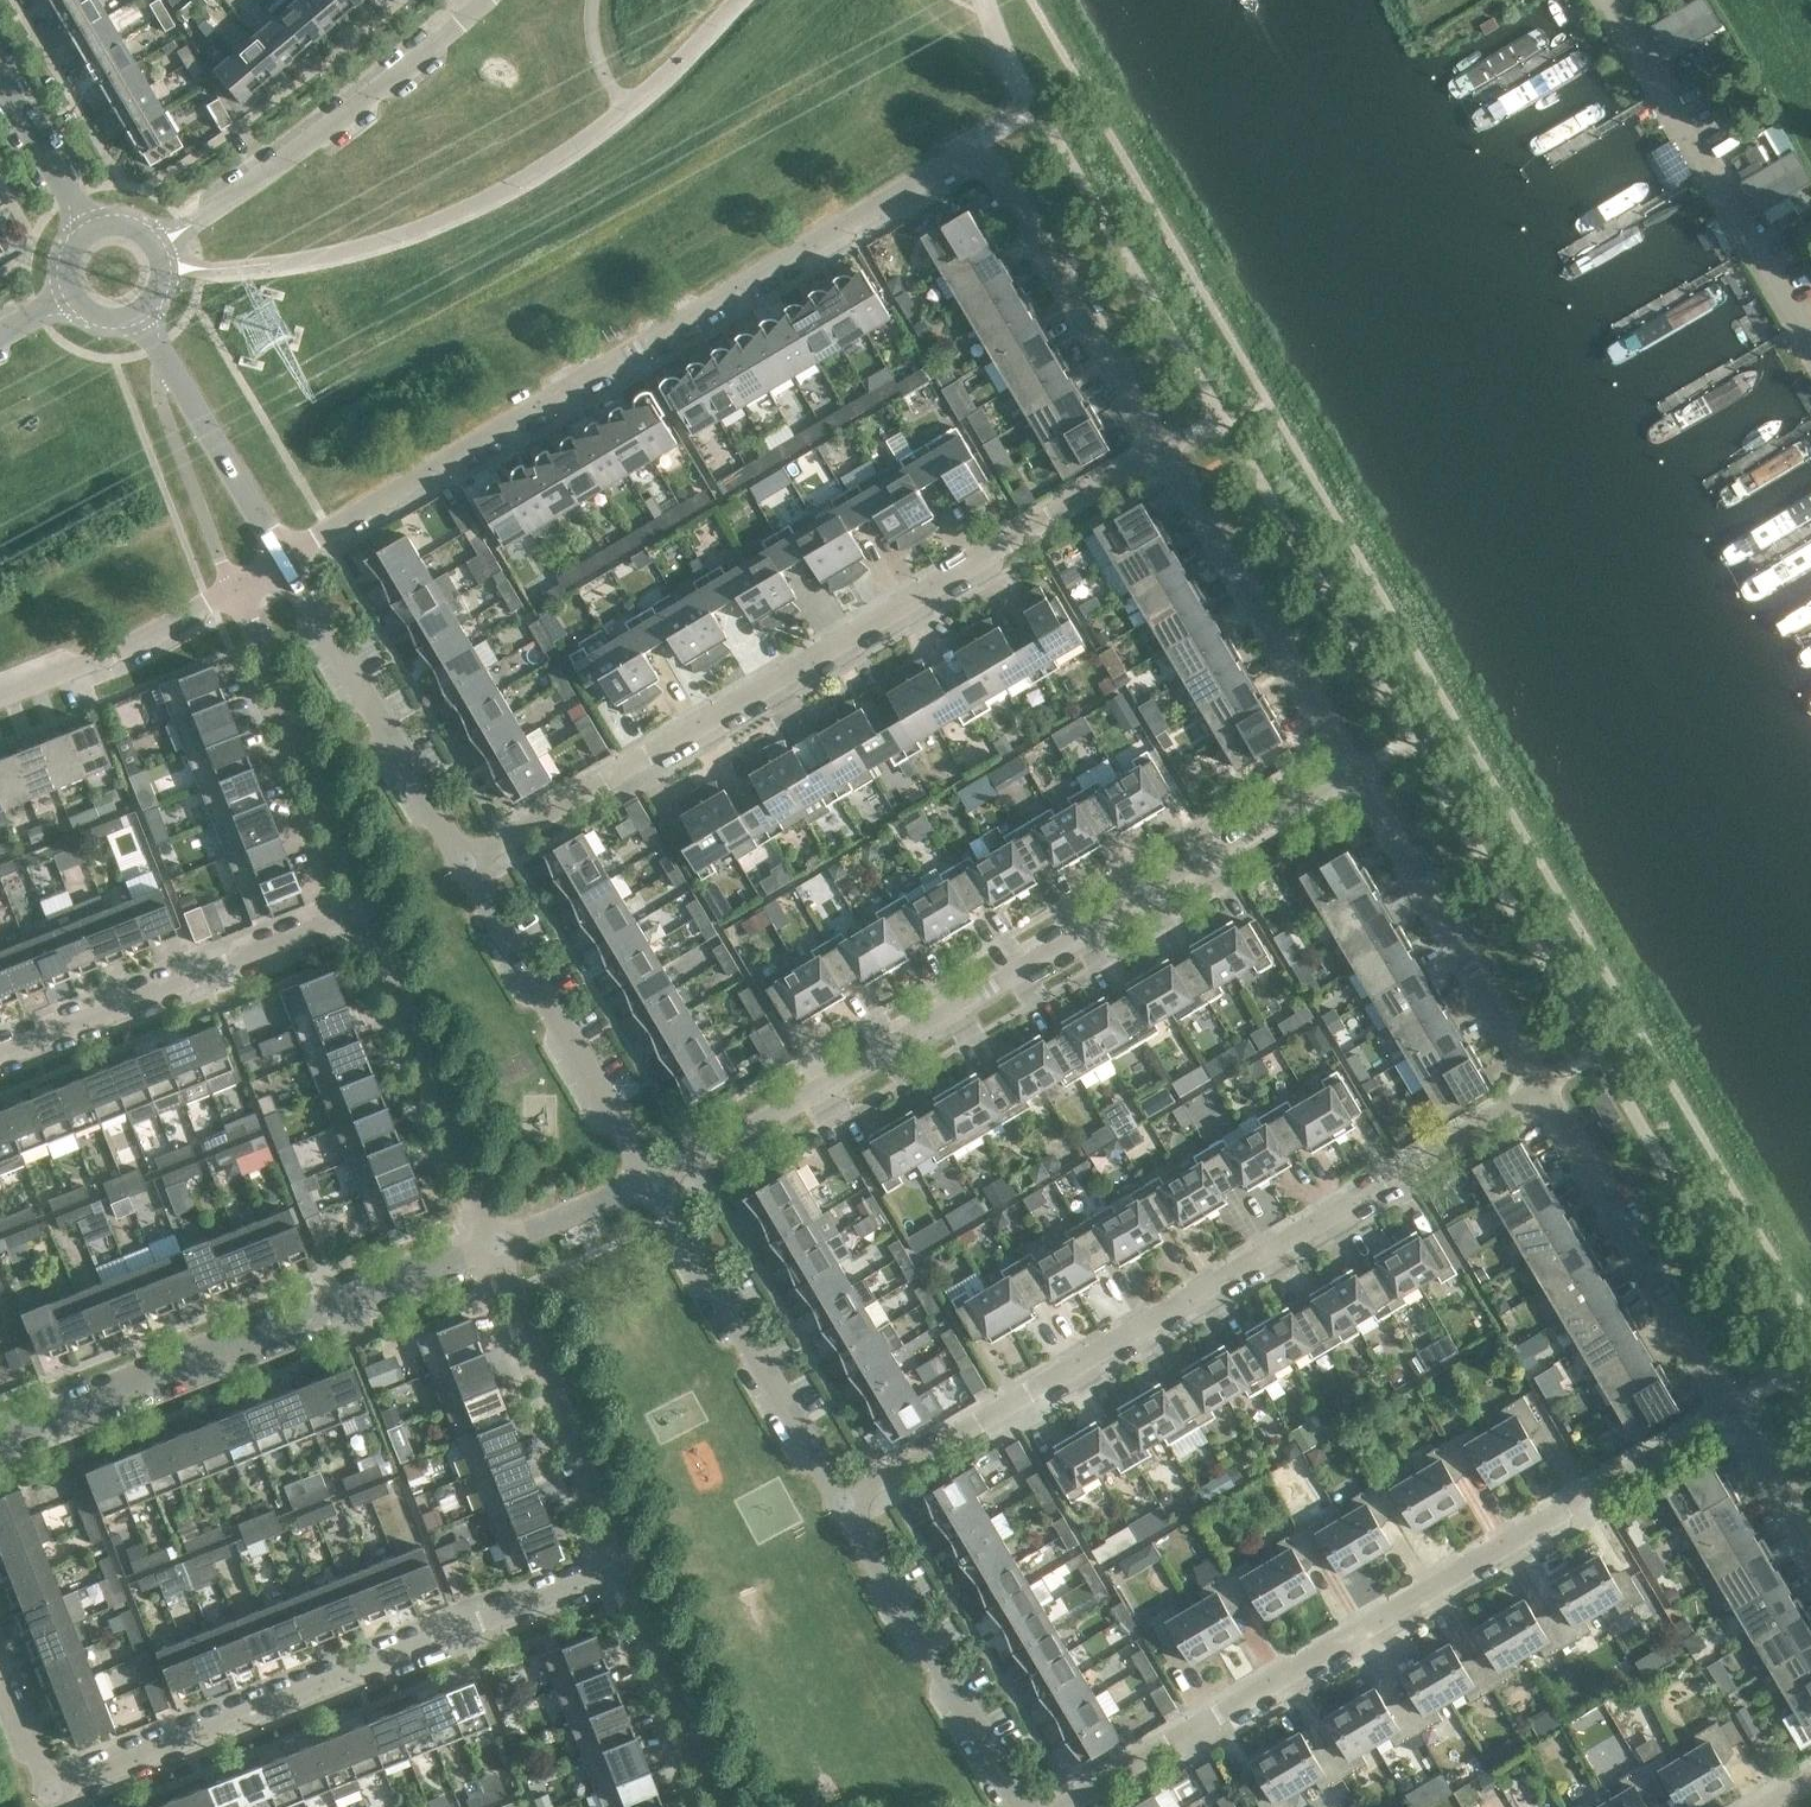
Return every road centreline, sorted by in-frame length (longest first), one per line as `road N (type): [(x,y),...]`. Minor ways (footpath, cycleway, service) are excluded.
road 1 (residential): [(283,559),(982,149),(1157,451)]
road 2 (residential): [(651,1179),(1354,779)]
road 3 (residential): [(466,863),(1157,451)]
road 4 (residential): [(843,1493),(1538,1090)]
road 5 (residential): [(1053,1806),(1728,1408)]
road 6 (residential): [(51,1802),(626,1600)]
road 7 (residential): [(0,1430),(494,1244)]
road 8 (residential): [(1596,0),(1810,354)]
road 9 (unclassified): [(161,242),(290,157),(486,0)]
road 10 (residential): [(0,1050),(363,910)]
road 11 (residential): [(1157,451),(1354,779)]
road 12 (residential): [(626,1600),(494,1244)]
road 13 (residential): [(1538,1090),(1728,1408)]
road 14 (tertiary): [(843,1493),(651,1179)]
road 15 (tertiary): [(651,1179),(466,863)]
road 16 (tertiary): [(1031,1806),(843,1493)]
road 17 (residential): [(1354,779),(1538,1090)]
road 18 (residential): [(494,1244),(363,910)]
road 19 (tertiary): [(466,863),(283,559)]
road 20 (residential): [(363,910),(235,588)]
road 21 (tertiary): [(283,559),(142,318)]
road 22 (residential): [(0,696),(141,640),(235,588)]
road 23 (residential): [(709,1806),(626,1600)]
road 24 (tertiary): [(0,73),(88,223)]
road 25 (residential): [(494,1244),(651,1179)]
road 26 (residential): [(1728,1408),(1810,1545)]
road 27 (residential): [(51,1802),(0,1675)]

